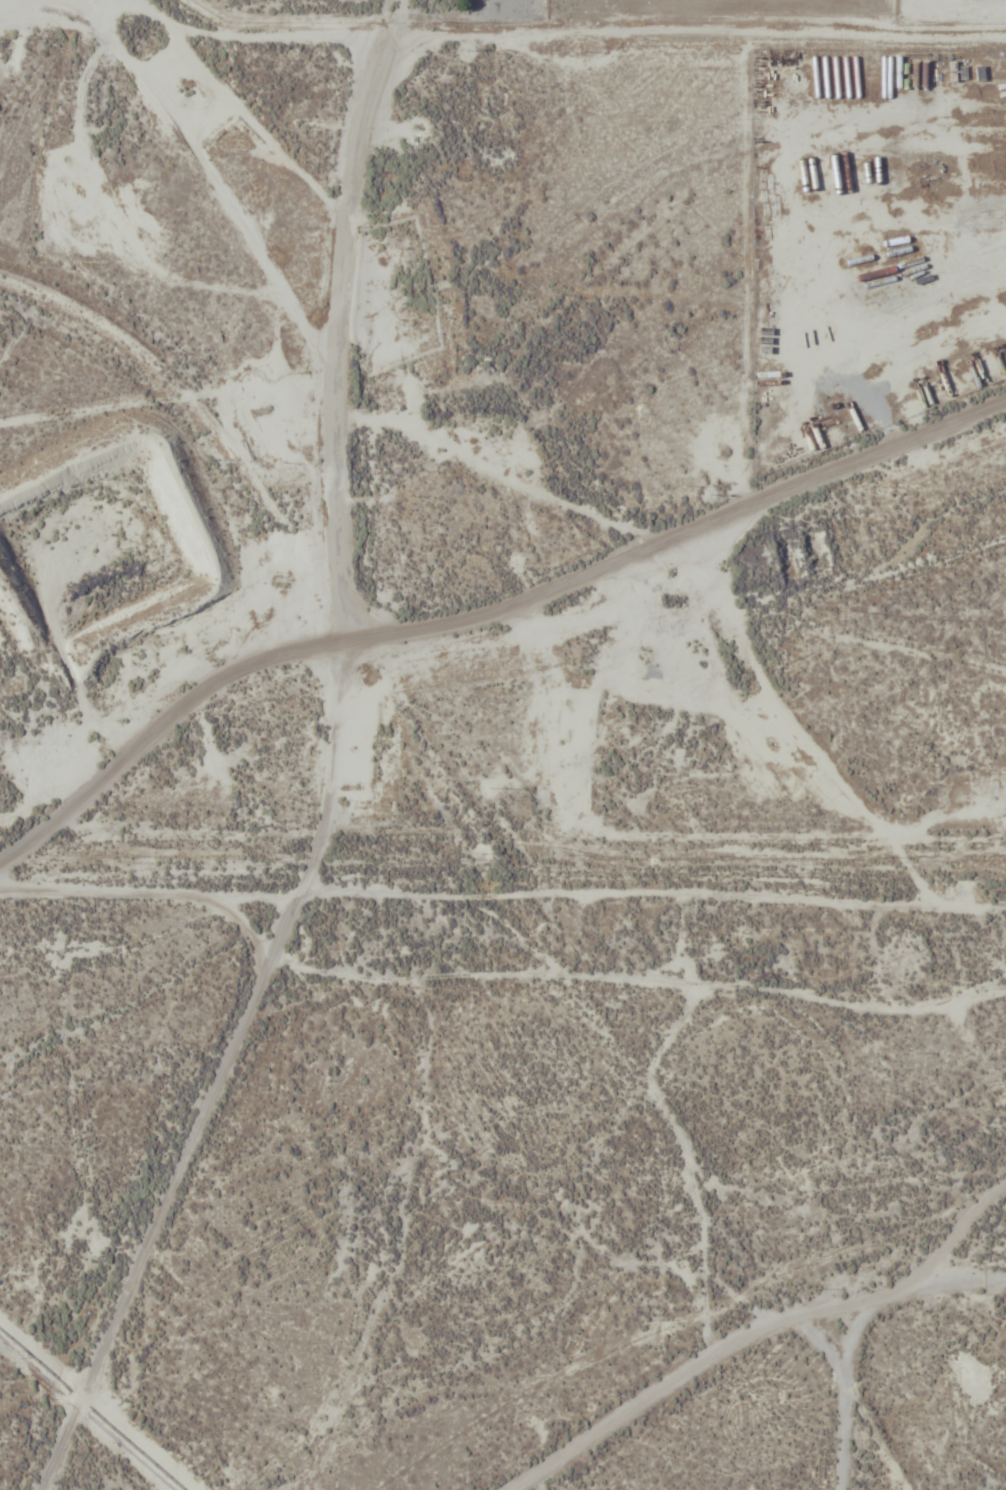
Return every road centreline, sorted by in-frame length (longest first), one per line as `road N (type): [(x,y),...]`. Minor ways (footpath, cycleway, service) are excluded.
road 1 (residential): [(1005,899),(303,892),(42,1489)]
road 2 (residential): [(0,865),(188,704),(245,669),(345,638),(430,628),(512,605),(1005,405)]
road 3 (residential): [(1005,32),(238,35),(118,17),(0,21)]
road 4 (residential): [(244,1024),(351,1041),(394,1109),(421,1188),(569,1237),(613,1322),(720,1349),(769,1317),(1005,1274)]
road 5 (residential): [(303,892),(321,839),(345,658),(334,362),(359,146),(368,116),(403,67),(465,34)]
road 6 (residential): [(74,20),(122,53),(146,84),(334,362)]
road 7 (residential): [(0,890),(303,892)]
road 8 (residential): [(512,1489),(720,1349)]

